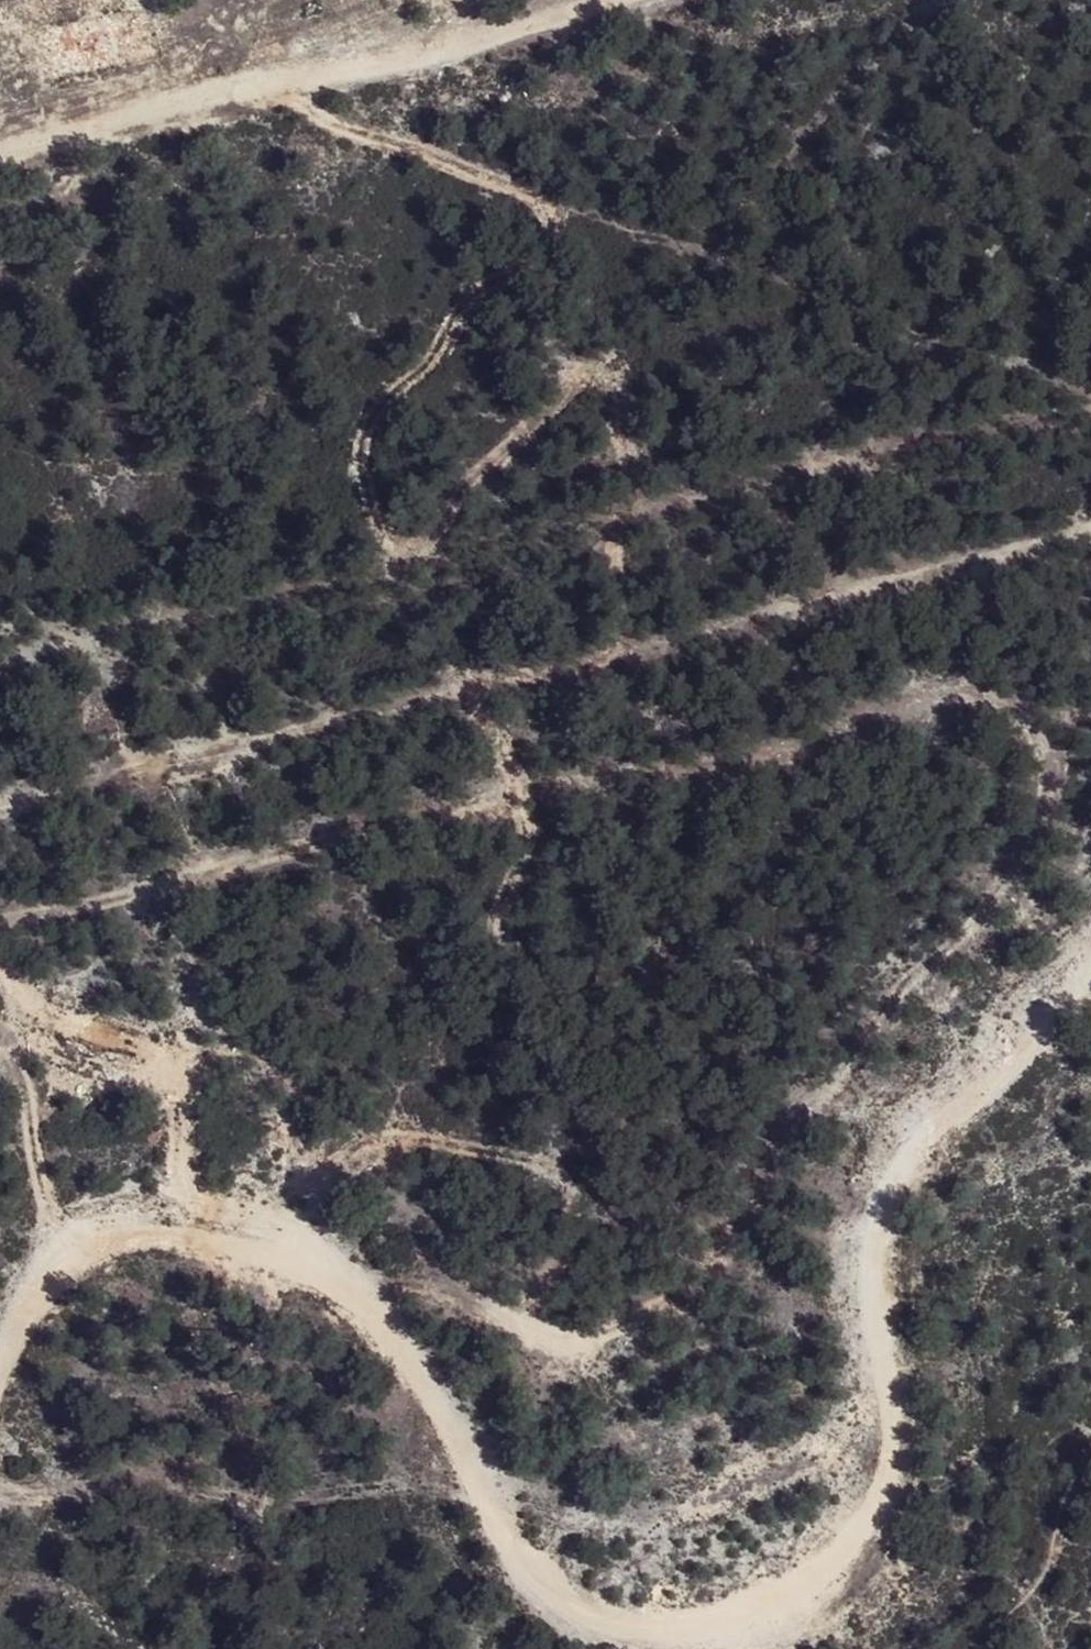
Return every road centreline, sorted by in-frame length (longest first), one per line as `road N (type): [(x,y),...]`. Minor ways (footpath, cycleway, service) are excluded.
road 1 (track): [(1090,962),(952,1096),(873,1237),(884,1426),(836,1547),(770,1623),(614,1628),(536,1578),(374,1306),(131,1220),(18,1351),(0,1405)]
road 2 (track): [(0,145),(613,0)]

